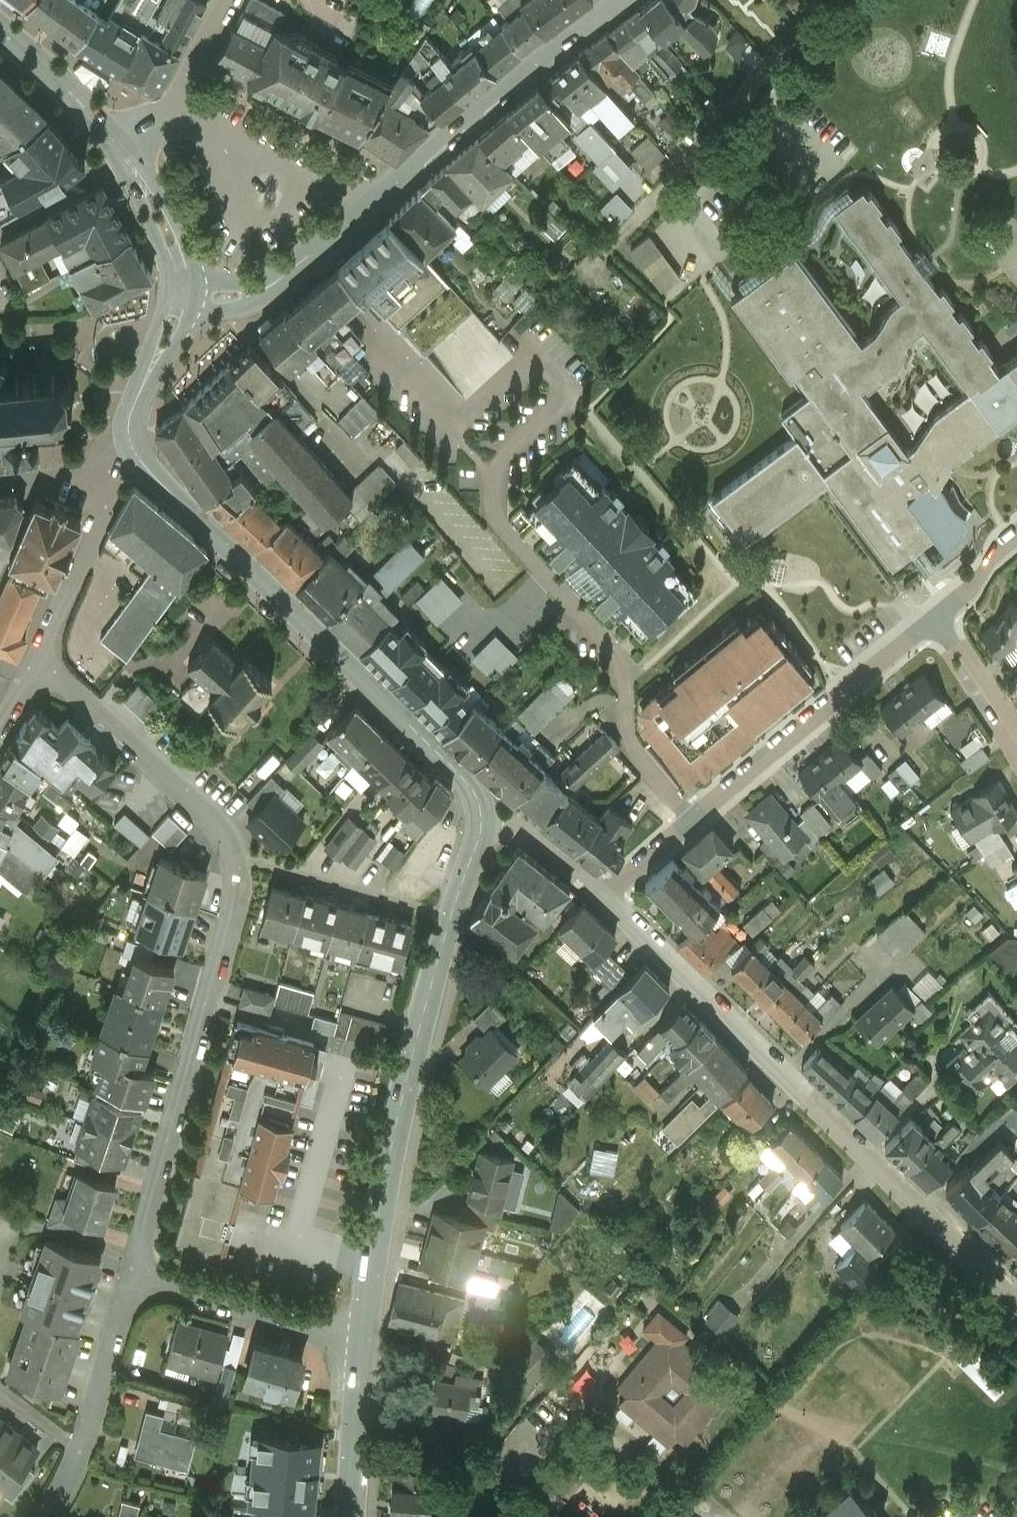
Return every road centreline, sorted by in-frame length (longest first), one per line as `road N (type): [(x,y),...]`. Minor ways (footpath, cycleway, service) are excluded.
road 1 (residential): [(37,639),(218,815),(239,866),(129,1265)]
road 2 (residential): [(604,886),(1016,1290)]
road 3 (primary): [(364,1326),(410,1049),(480,811)]
road 4 (primary): [(480,811),(468,771),(134,441)]
road 5 (residential): [(492,460),(491,505),(620,643),(627,728),(697,807)]
road 6 (secondary): [(598,0),(275,270)]
road 7 (residential): [(944,601),(697,807)]
road 8 (residential): [(448,411),(533,340),(577,386),(492,460)]
road 9 (residential): [(129,1265),(82,1437),(35,1516)]
road 10 (residential): [(129,1265),(364,1326)]
road 11 (residential): [(122,455),(37,639)]
road 12 (primary): [(350,1516),(364,1326)]
road 13 (residential): [(225,0),(171,93),(120,138)]
road 14 (primary): [(120,138),(0,11)]
road 15 (primary): [(196,268),(159,177),(120,138)]
road 16 (residential): [(944,601),(1016,733)]
road 17 (primary): [(120,138),(163,242),(167,278)]
road 18 (residential): [(480,811),(528,822),(604,886)]
road 19 (residential): [(122,455),(0,474)]
road 20 (residential): [(697,807),(604,886)]

